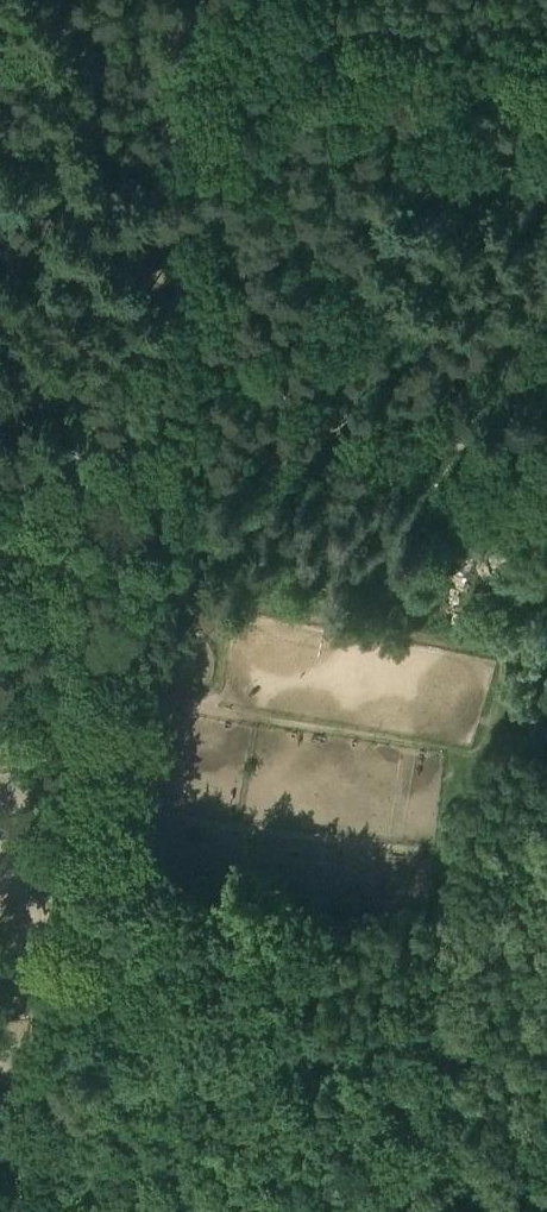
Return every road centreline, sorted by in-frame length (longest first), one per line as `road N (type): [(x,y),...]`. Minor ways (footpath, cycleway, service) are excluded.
road 1 (track): [(546,441),(113,466)]

